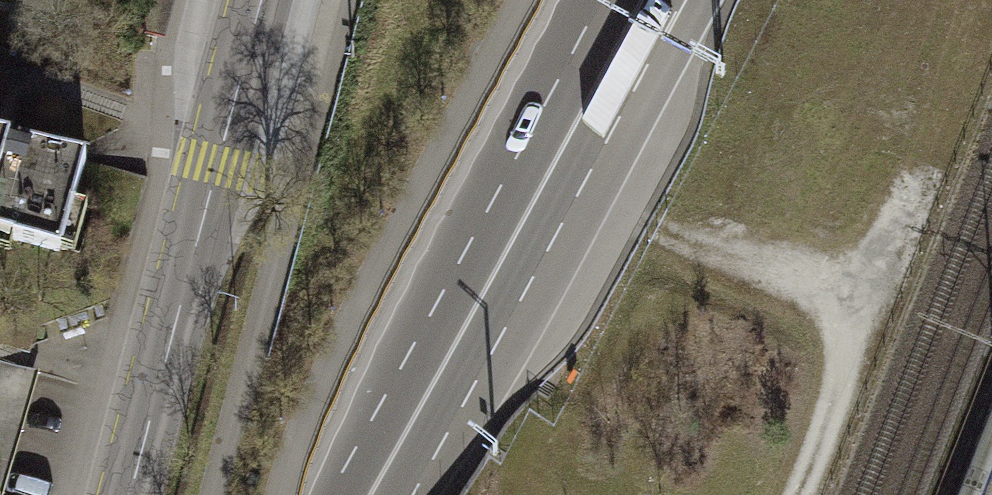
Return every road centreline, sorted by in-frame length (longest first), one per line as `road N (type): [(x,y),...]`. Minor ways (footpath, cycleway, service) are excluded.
road 1 (trunk): [(370,494),(643,0)]
road 2 (tertiary): [(132,494),(264,0)]
road 3 (track): [(800,494),(844,363),(830,302),(767,268),(685,240)]

